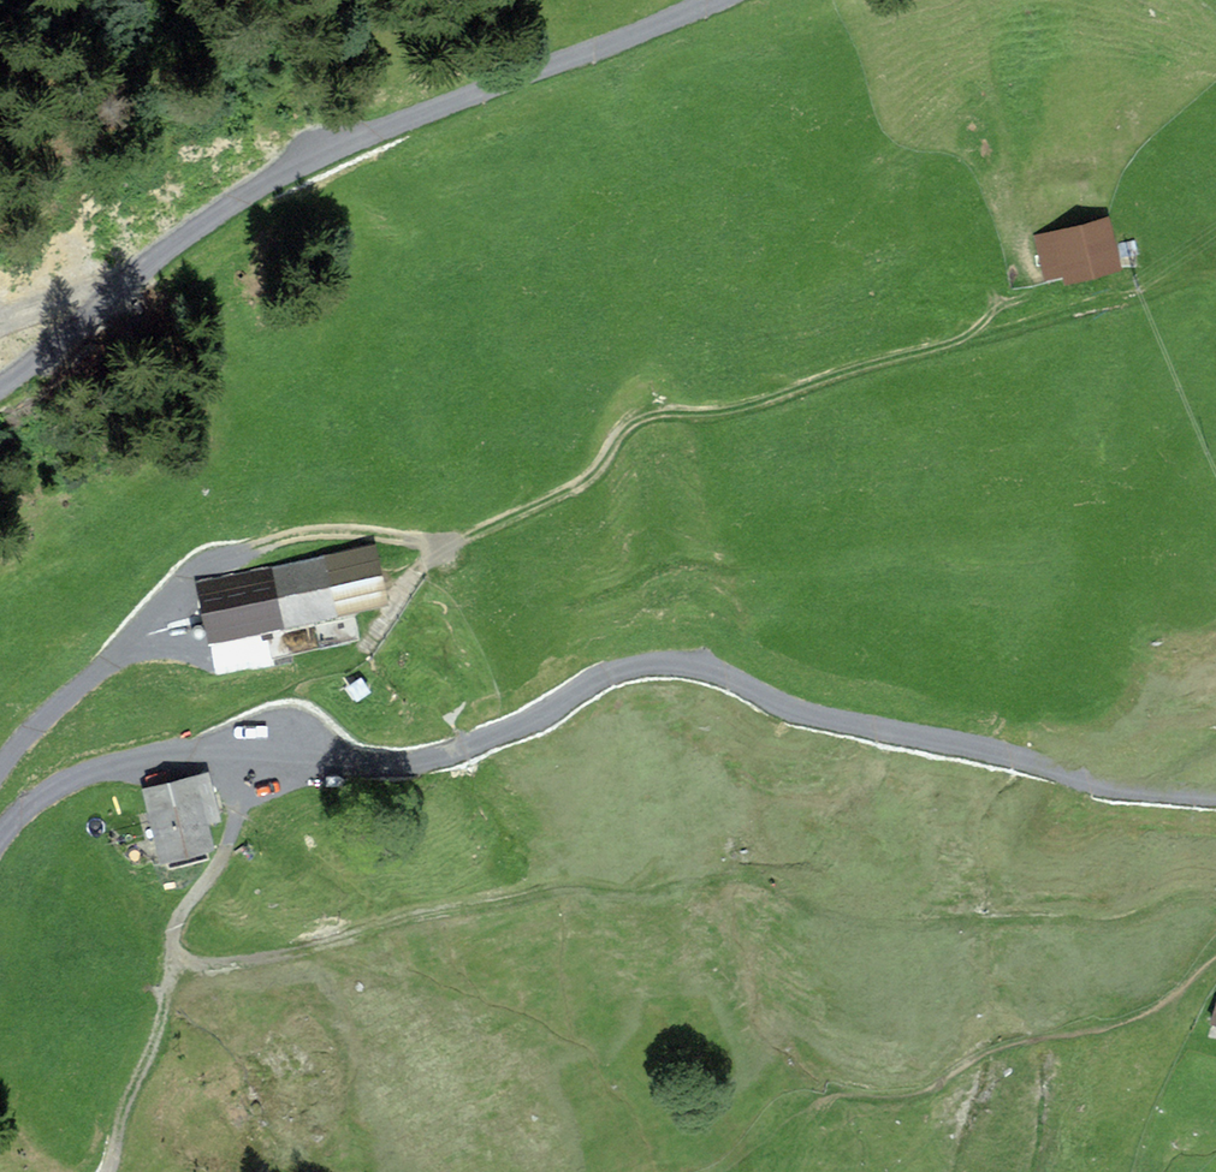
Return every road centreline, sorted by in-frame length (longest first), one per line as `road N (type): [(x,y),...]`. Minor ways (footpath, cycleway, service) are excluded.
road 1 (track): [(452,543),(417,572),(357,659),(272,693),(254,717),(240,746),(232,836),(175,926),(176,950),(188,958),(222,966),(293,954),(411,916),(565,888),(641,895),(730,877),(763,879),(842,916),(907,923),(1103,925),(1215,897)]
road 2 (residential): [(0,838),(34,803),(107,765),(199,752),(438,759),(638,665),(677,663),(797,711),(1028,761)]
road 3 (track): [(1215,271),(760,405),(701,417),(643,417),(628,424),(592,475),(573,487),(452,543),(323,531),(236,557)]
road 4 (residential): [(713,0),(289,170),(175,245),(0,387)]
road 5 (track): [(111,1171),(134,1083),(158,1039),(176,950)]

